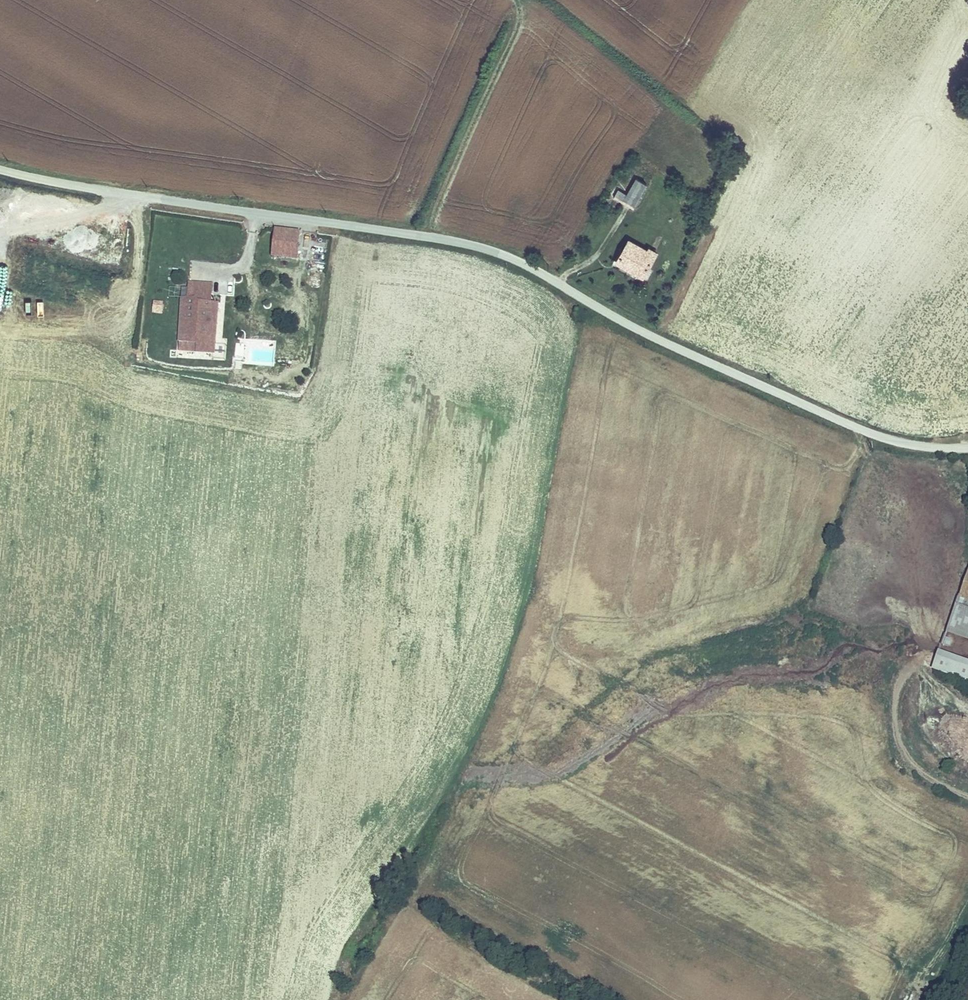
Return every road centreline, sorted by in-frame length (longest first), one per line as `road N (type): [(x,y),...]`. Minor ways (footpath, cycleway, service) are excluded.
road 1 (unclassified): [(0,170),(478,247),(651,337),(864,432),(967,448)]

